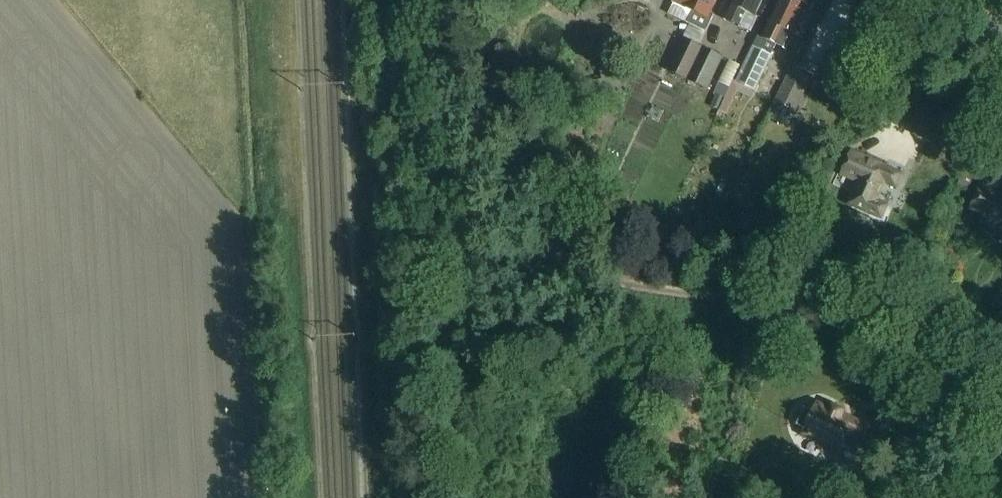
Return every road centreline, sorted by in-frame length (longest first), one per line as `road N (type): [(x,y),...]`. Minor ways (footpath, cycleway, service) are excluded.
road 1 (track): [(1001,414),(747,299),(459,260)]
road 2 (track): [(459,260),(444,173),(400,57),(396,0)]
road 3 (track): [(470,497),(459,260)]

